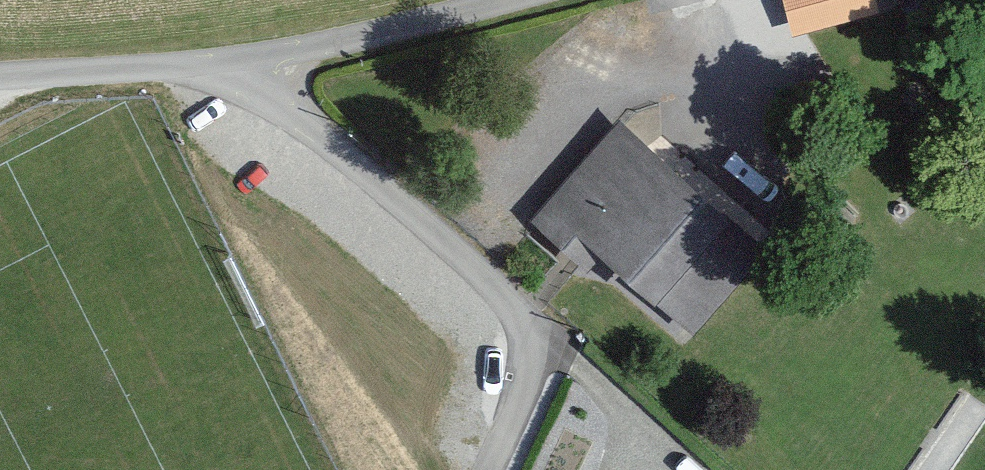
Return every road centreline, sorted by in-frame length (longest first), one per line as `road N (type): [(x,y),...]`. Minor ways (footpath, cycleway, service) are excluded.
road 1 (residential): [(486,469),(539,355),(522,308),(239,75)]
road 2 (unclassified): [(520,0),(239,75)]
road 3 (unclassified): [(239,75),(0,79)]

